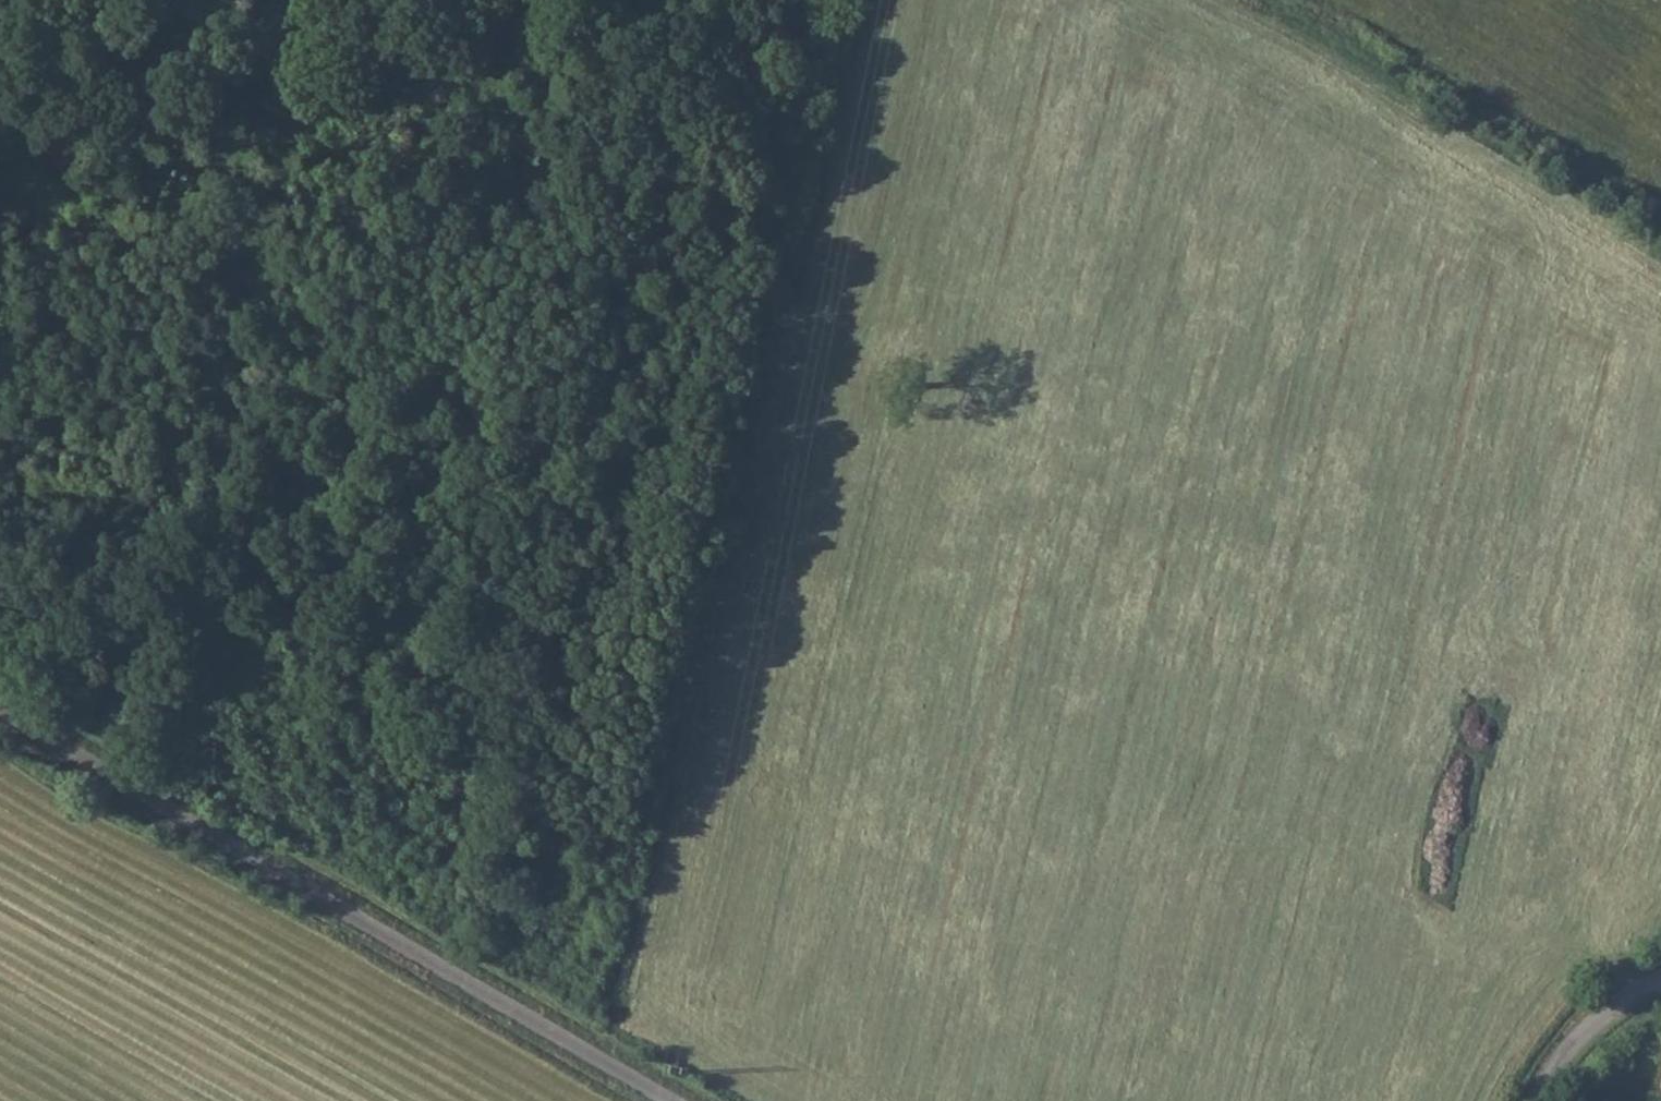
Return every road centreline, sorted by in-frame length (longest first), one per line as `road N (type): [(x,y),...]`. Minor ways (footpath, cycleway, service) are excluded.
road 1 (unclassified): [(664,1100),(0,715)]
road 2 (unclassified): [(1660,981),(1615,1002),(1572,1044),(1534,1100)]

